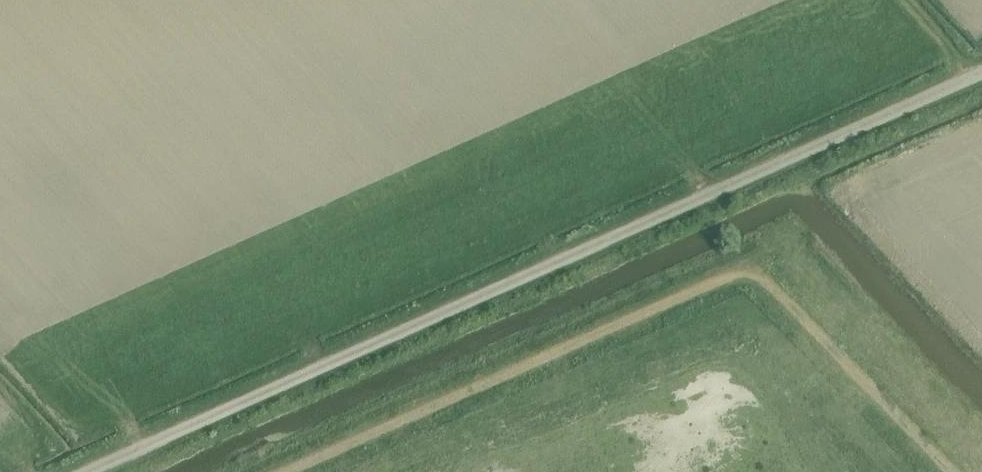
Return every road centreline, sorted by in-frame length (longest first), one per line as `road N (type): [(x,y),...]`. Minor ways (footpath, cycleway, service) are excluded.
road 1 (unclassified): [(88,471),(981,66)]

